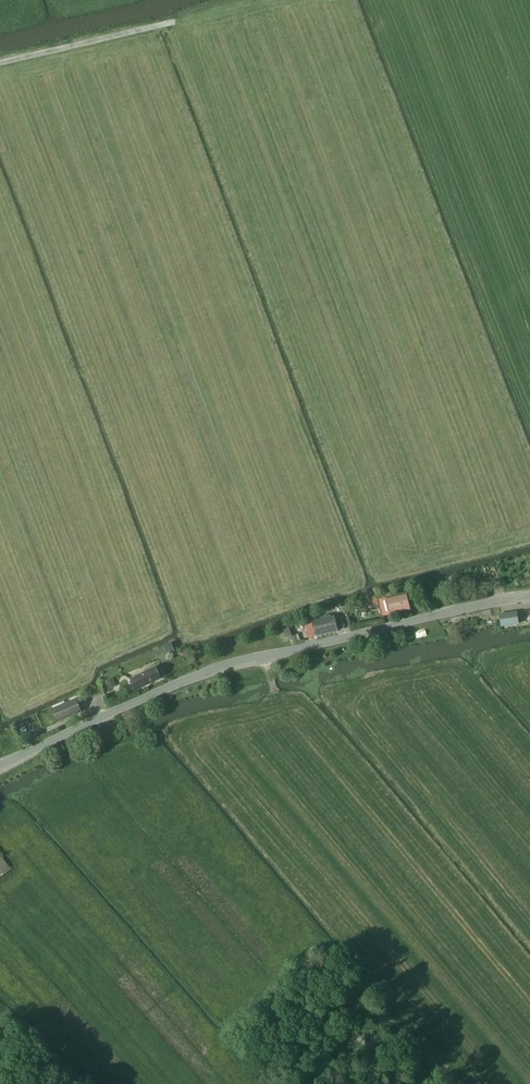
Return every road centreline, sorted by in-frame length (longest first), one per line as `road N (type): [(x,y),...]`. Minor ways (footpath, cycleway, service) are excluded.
road 1 (unclassified): [(529,597),(304,647),(147,696),(0,766)]
road 2 (track): [(176,15),(0,56)]

